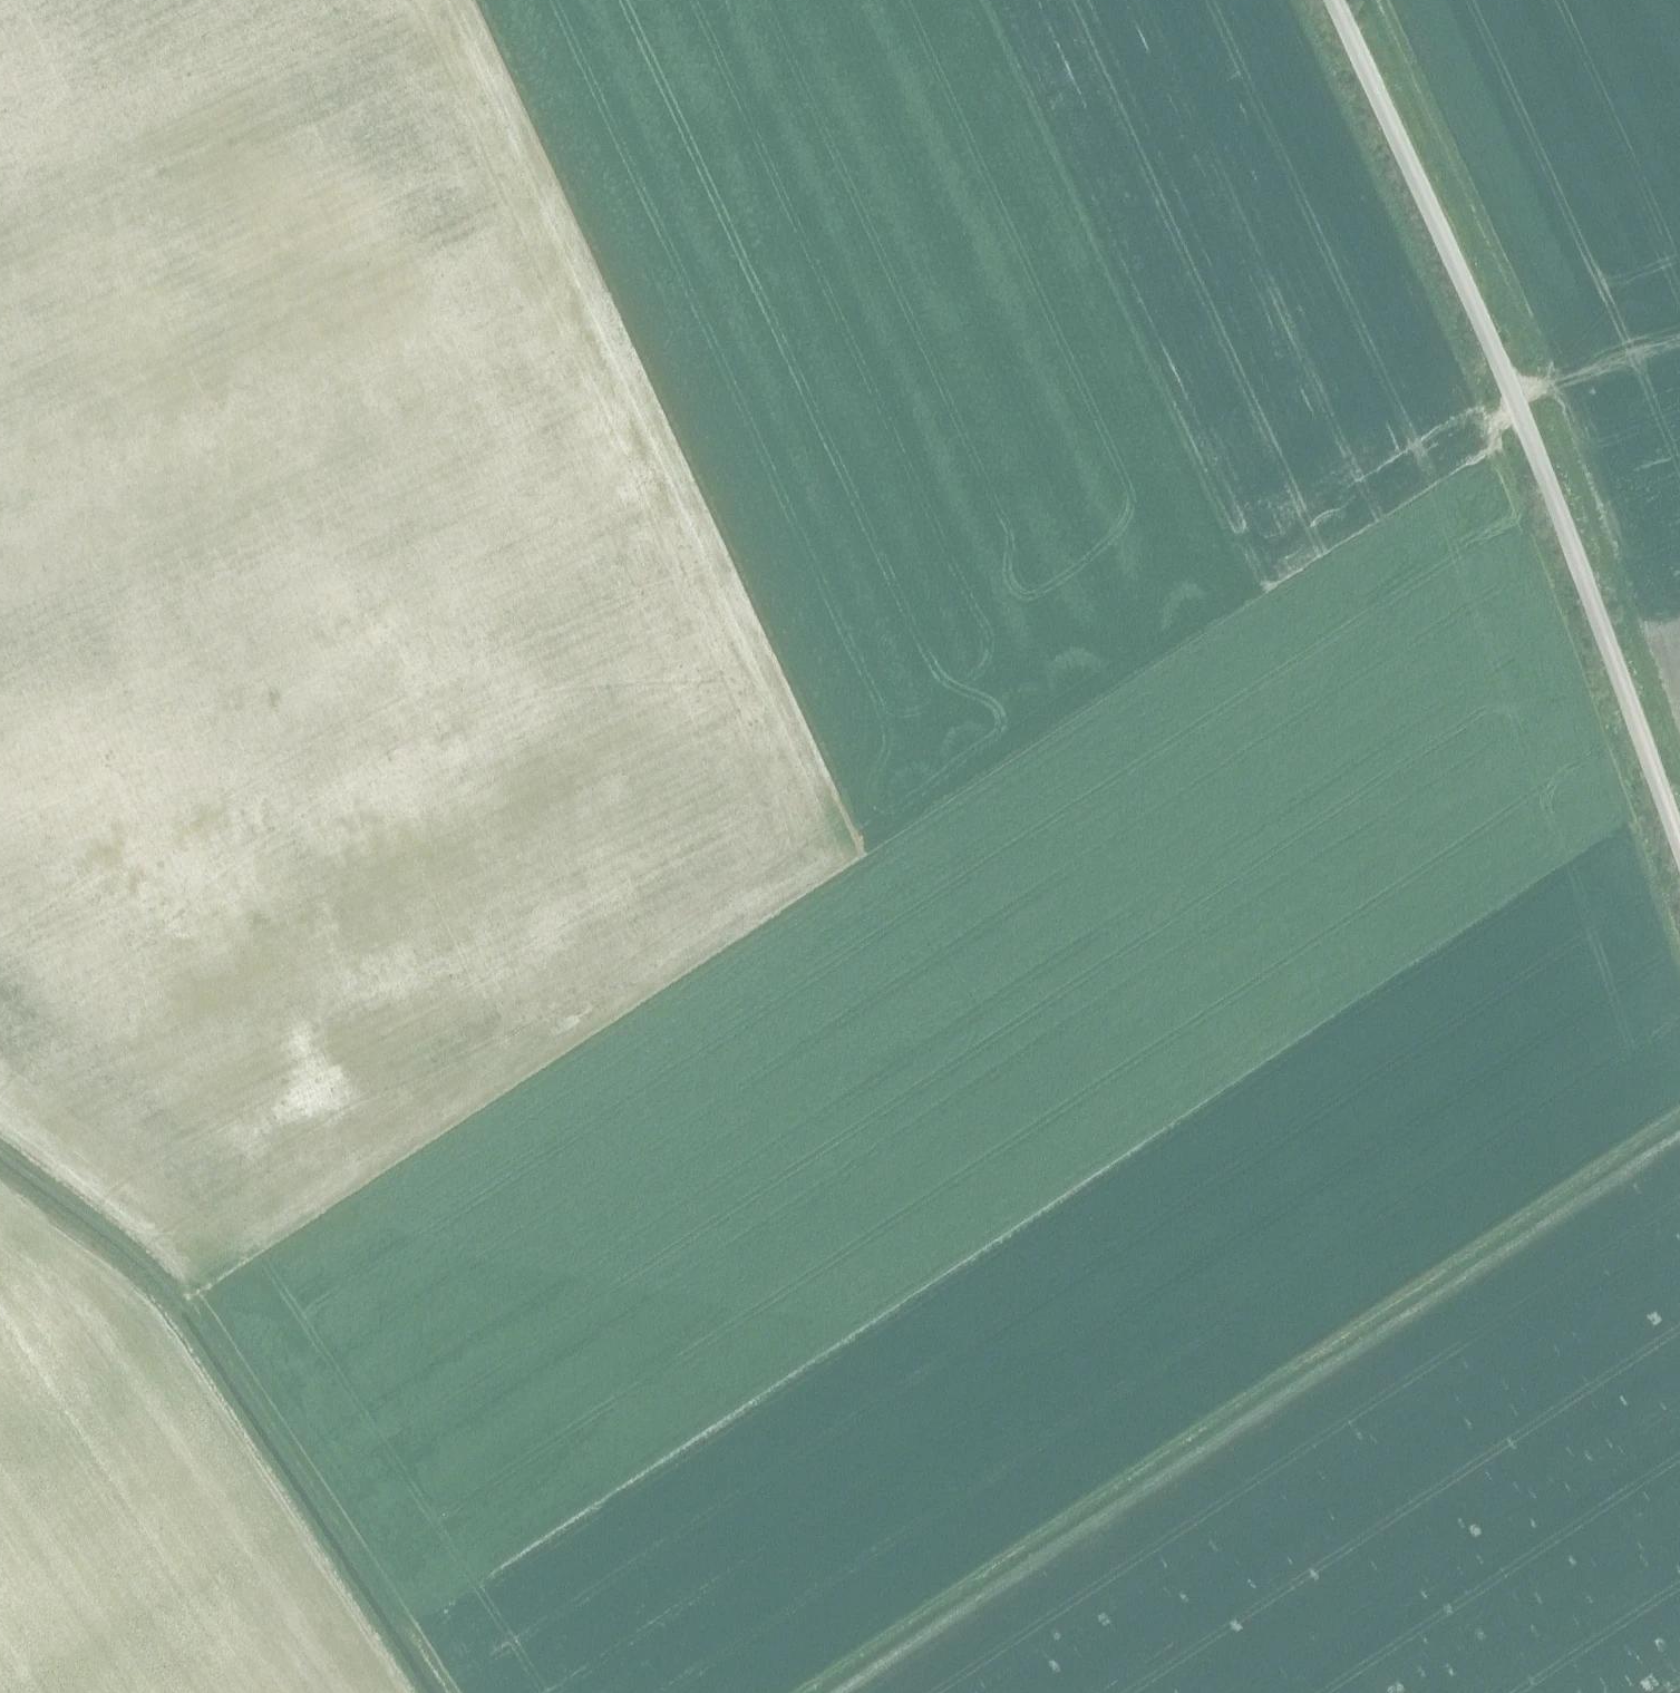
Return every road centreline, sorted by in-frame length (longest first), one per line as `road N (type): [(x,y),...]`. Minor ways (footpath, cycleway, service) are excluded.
road 1 (unclassified): [(1679,829),(1487,316),(1340,0)]

